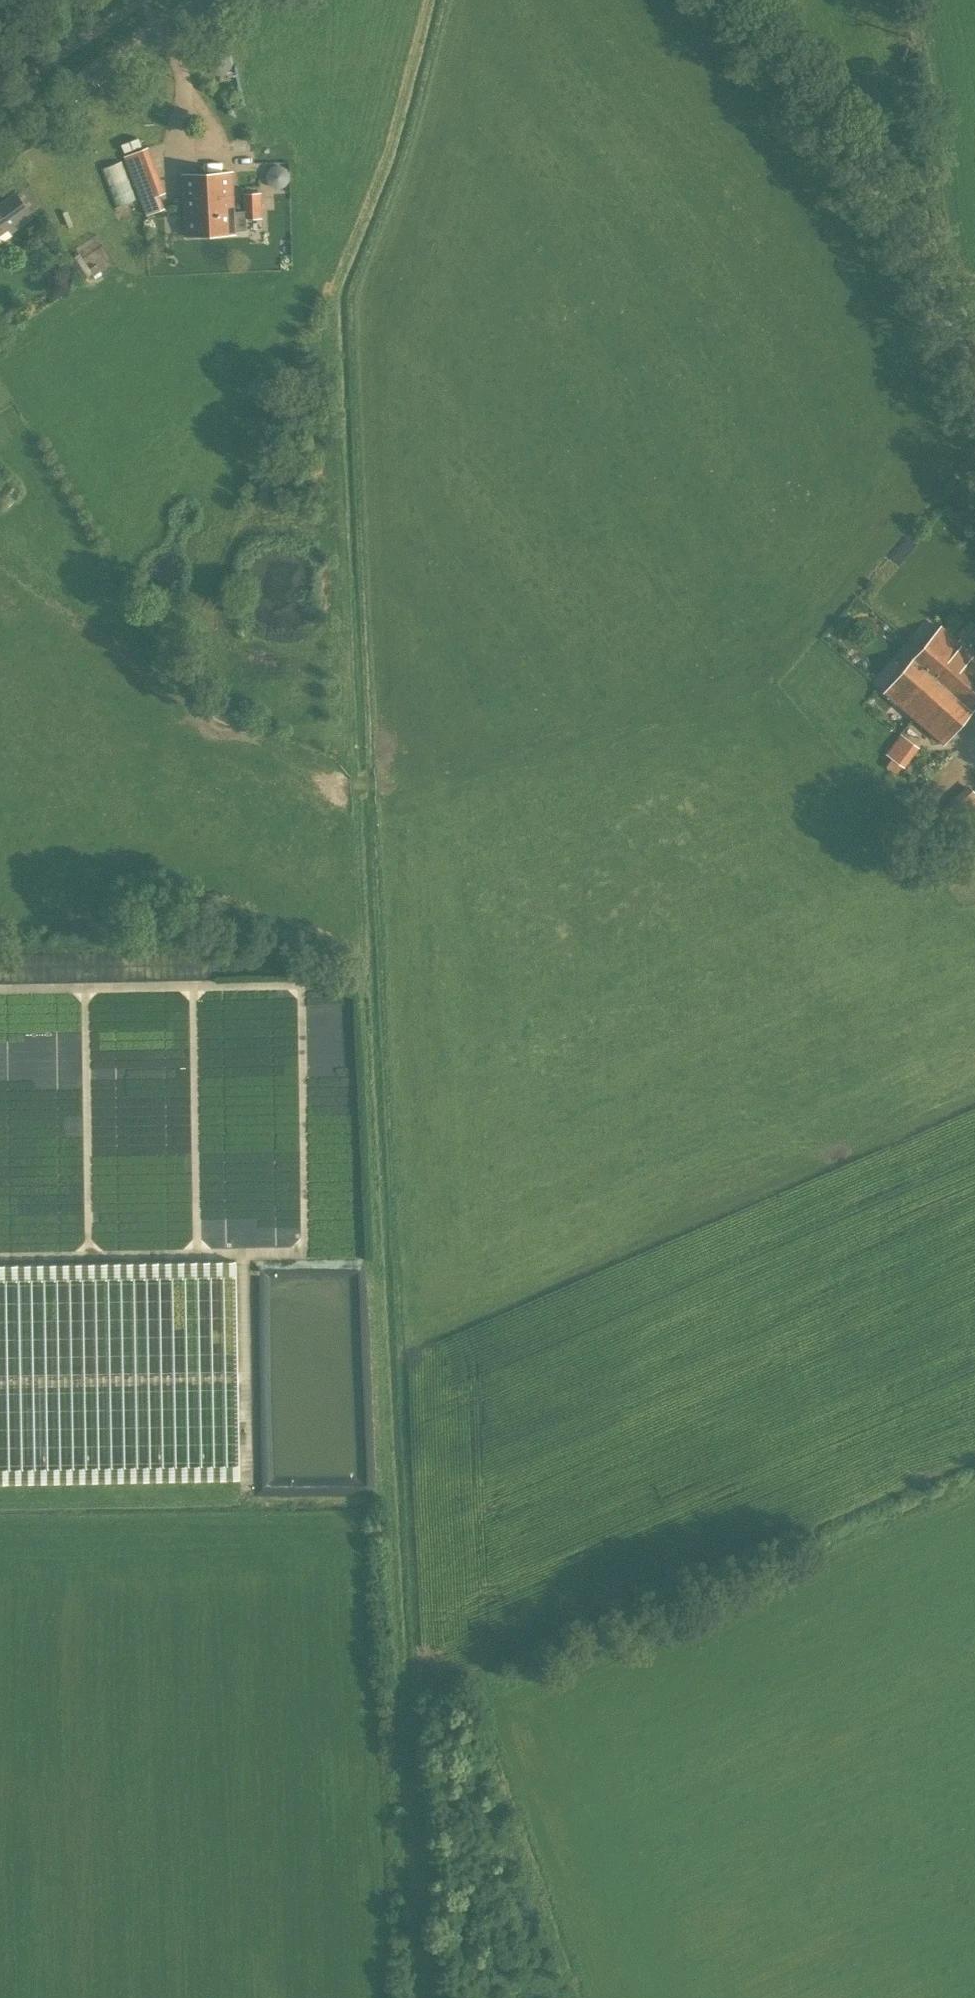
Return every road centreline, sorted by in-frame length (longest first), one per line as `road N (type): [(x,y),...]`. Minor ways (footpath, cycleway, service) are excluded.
road 1 (unclassified): [(974,407),(943,314),(858,169),(730,0)]
road 2 (secondary): [(0,145),(209,0)]

